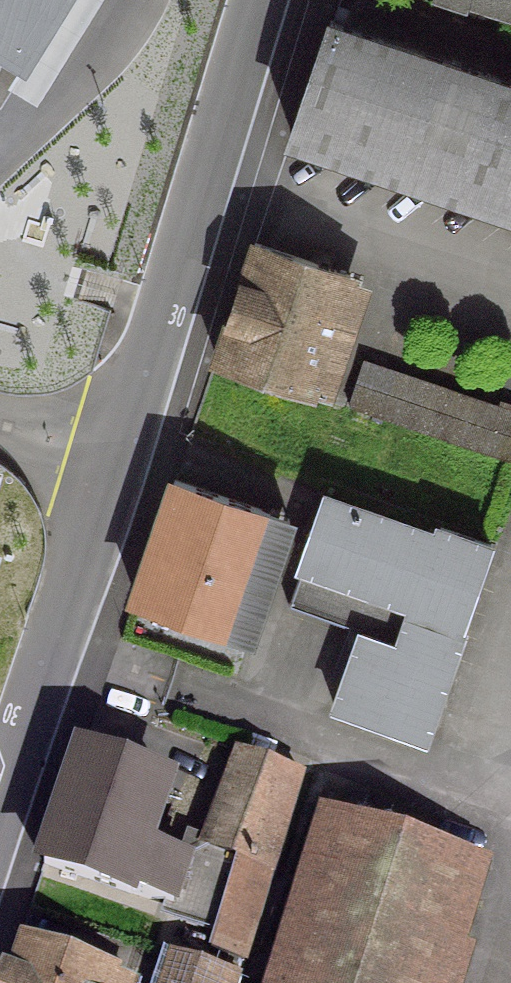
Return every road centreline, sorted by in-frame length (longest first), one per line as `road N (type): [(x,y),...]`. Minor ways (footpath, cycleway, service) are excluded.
road 1 (residential): [(258,0),(112,457)]
road 2 (residential): [(112,457),(0,818)]

